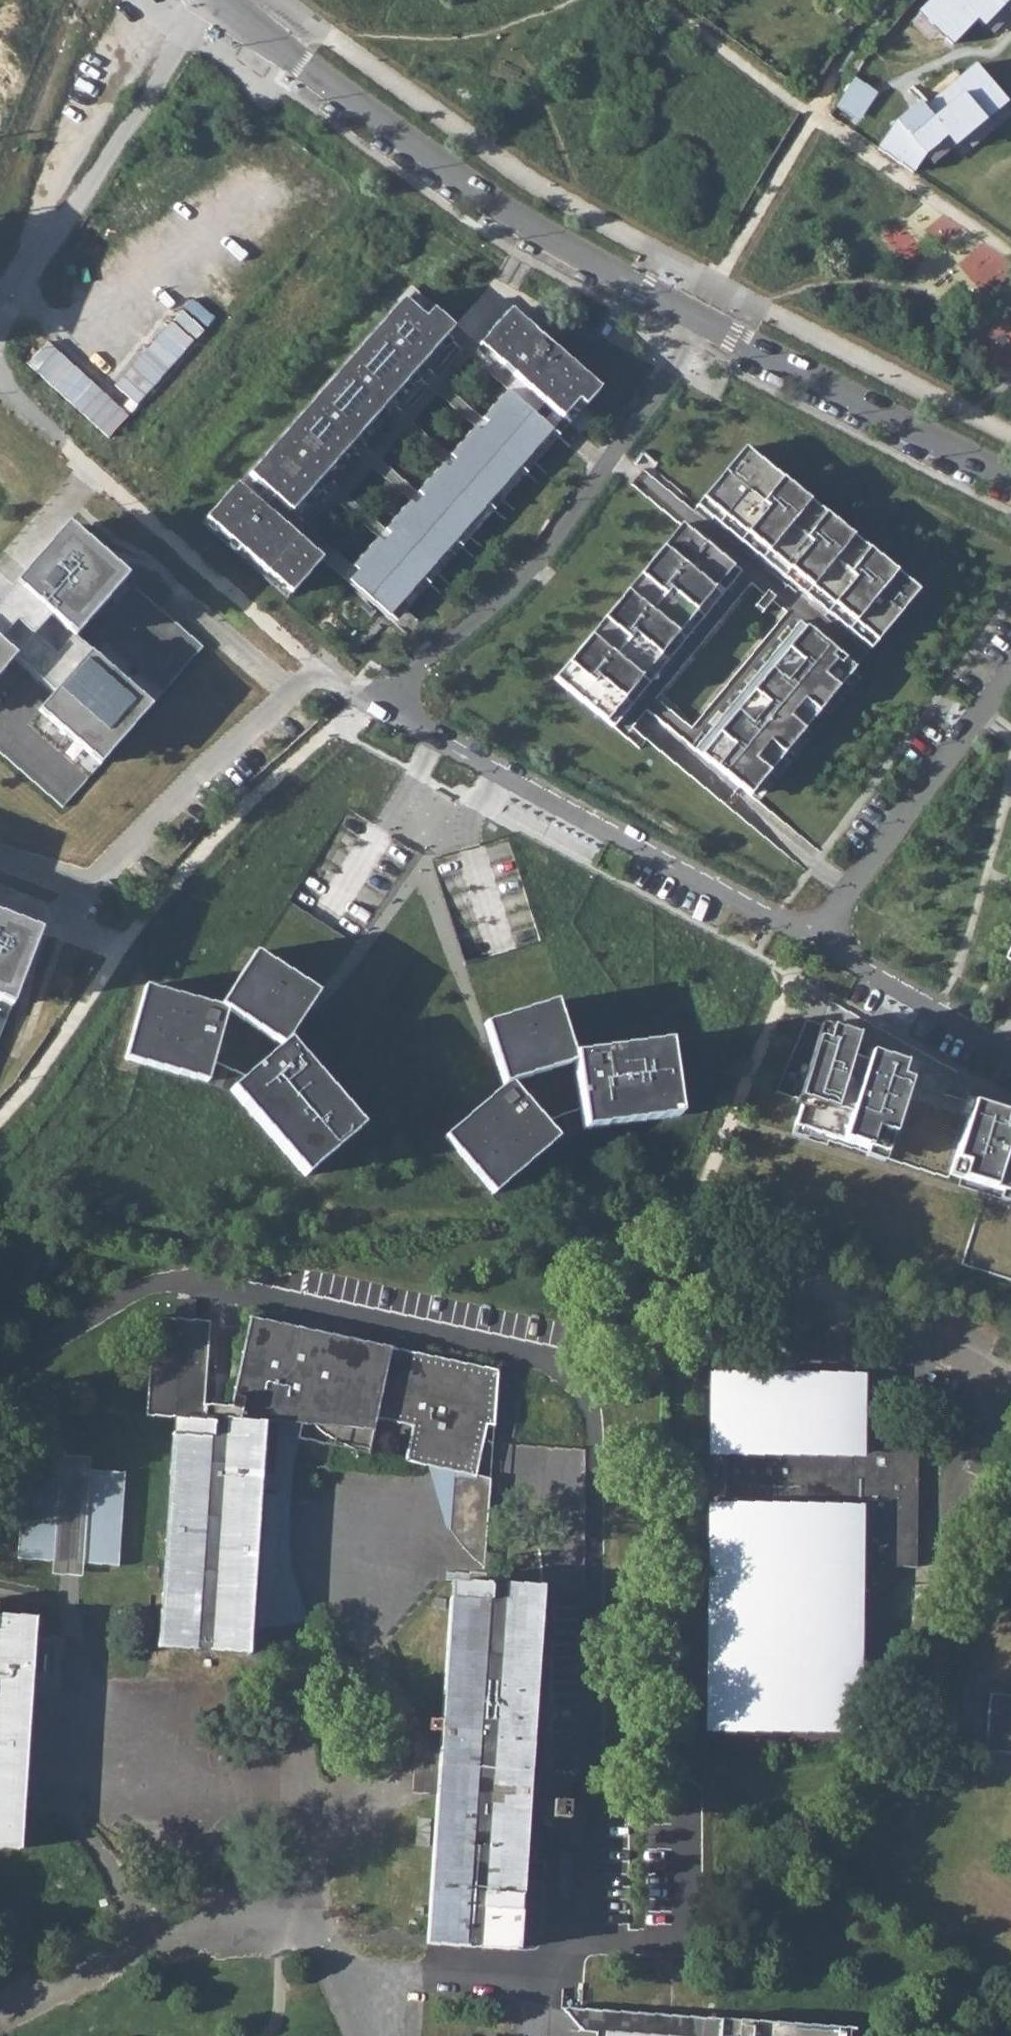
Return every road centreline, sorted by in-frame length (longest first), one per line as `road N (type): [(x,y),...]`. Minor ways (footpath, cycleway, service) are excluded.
road 1 (residential): [(216,1),(510,211),(704,320)]
road 2 (residential): [(704,320),(541,566),(368,713)]
road 3 (residential): [(368,713),(811,934)]
road 4 (residential): [(0,388),(327,685),(368,713)]
road 5 (residential): [(216,1),(0,328)]
road 6 (residential): [(704,320),(1010,480)]
road 7 (residential): [(811,934),(1010,672)]
road 8 (residential): [(811,934),(1010,1052)]

